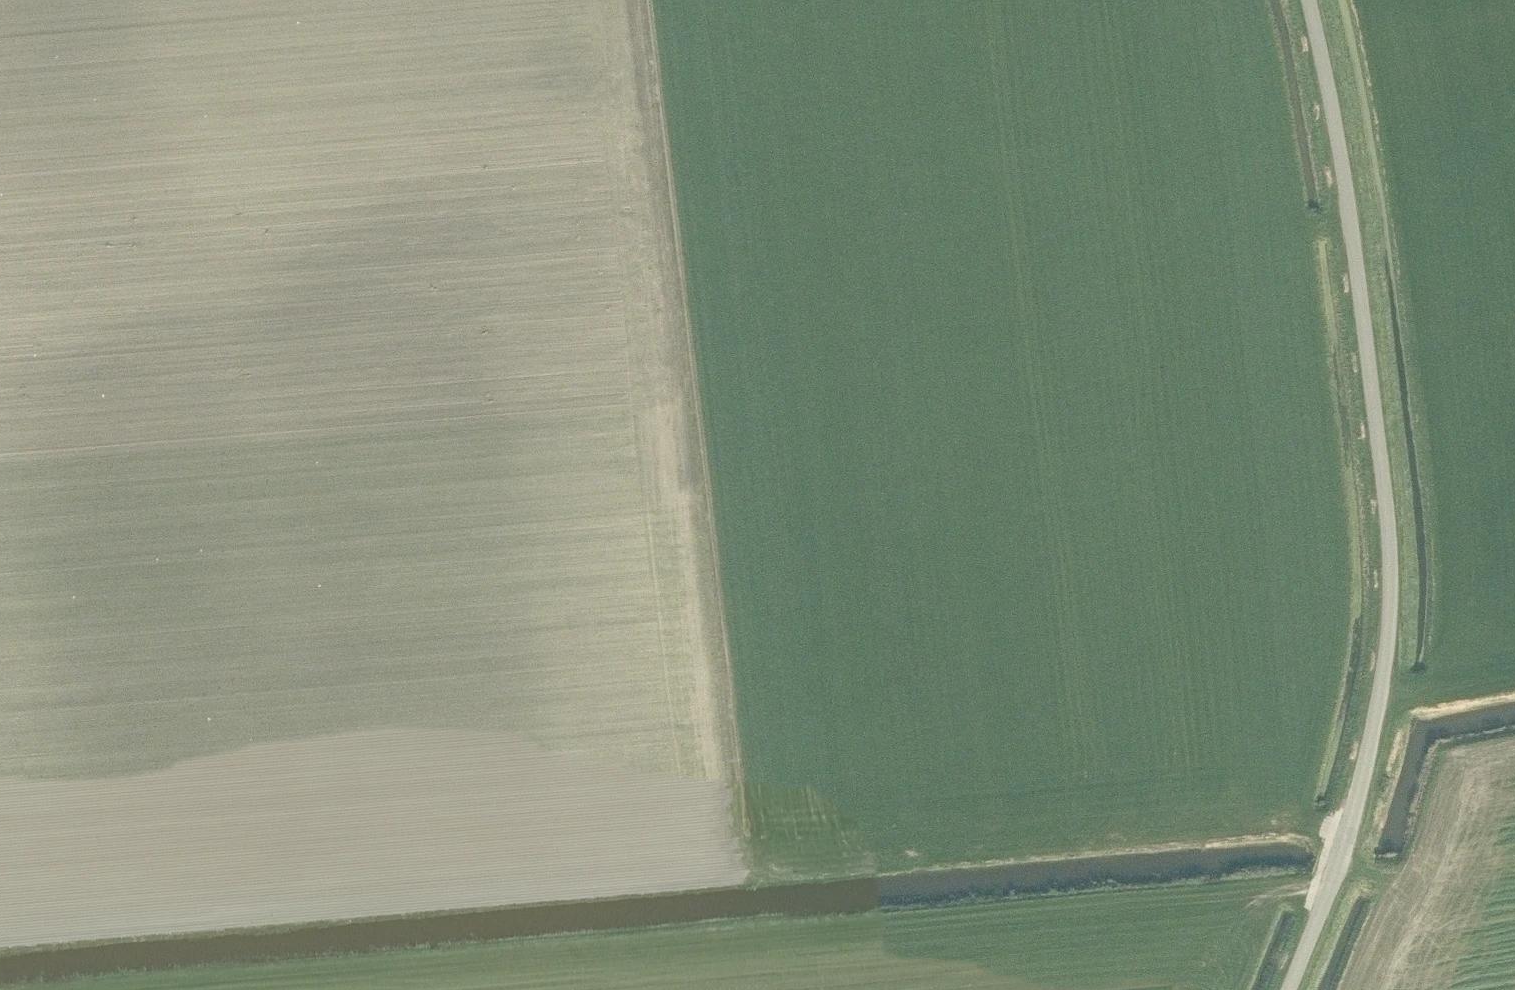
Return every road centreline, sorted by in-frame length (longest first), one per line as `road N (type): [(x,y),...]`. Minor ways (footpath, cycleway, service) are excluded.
road 1 (unclassified): [(1288,989),(1360,782),(1389,602),(1357,284),(1309,0)]

